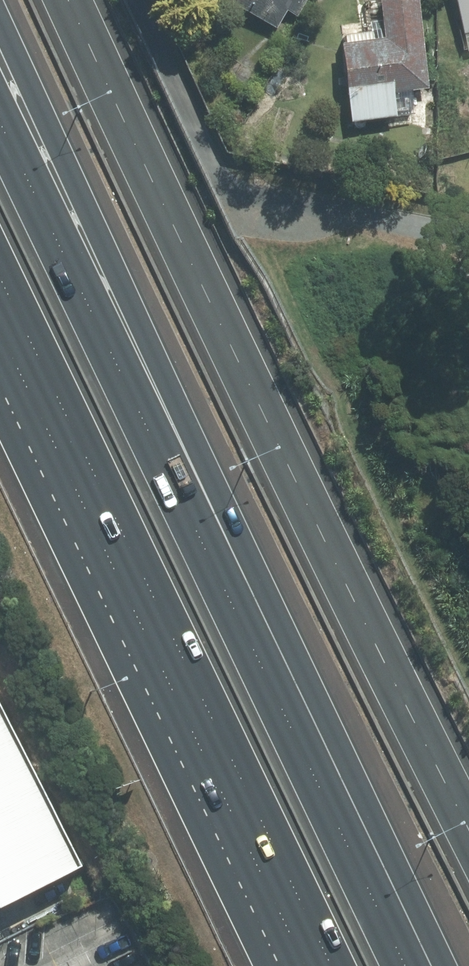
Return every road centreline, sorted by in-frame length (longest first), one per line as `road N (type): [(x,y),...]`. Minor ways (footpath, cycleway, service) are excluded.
road 1 (motorway): [(332,965),(0,277)]
road 2 (motorway): [(0,18),(175,403),(249,636)]
road 3 (motorway): [(0,122),(249,636)]
road 4 (motorway): [(249,636),(406,965)]

